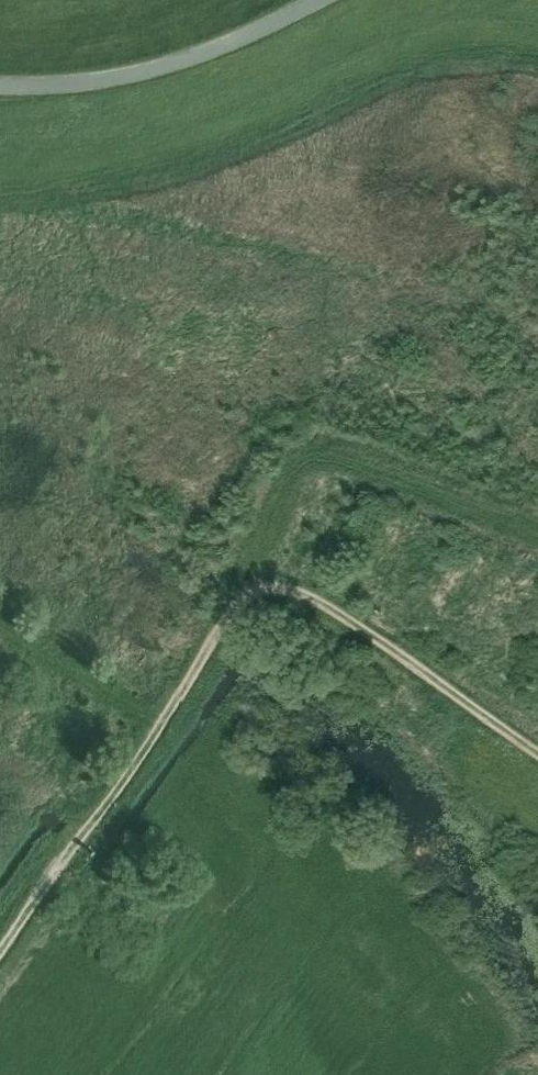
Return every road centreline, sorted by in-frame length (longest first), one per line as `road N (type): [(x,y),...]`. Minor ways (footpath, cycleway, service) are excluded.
road 1 (track): [(0,955),(137,765),(237,601),(262,587),(312,603),(537,755)]
road 2 (unclassified): [(315,0),(185,59),(66,88),(0,87)]

